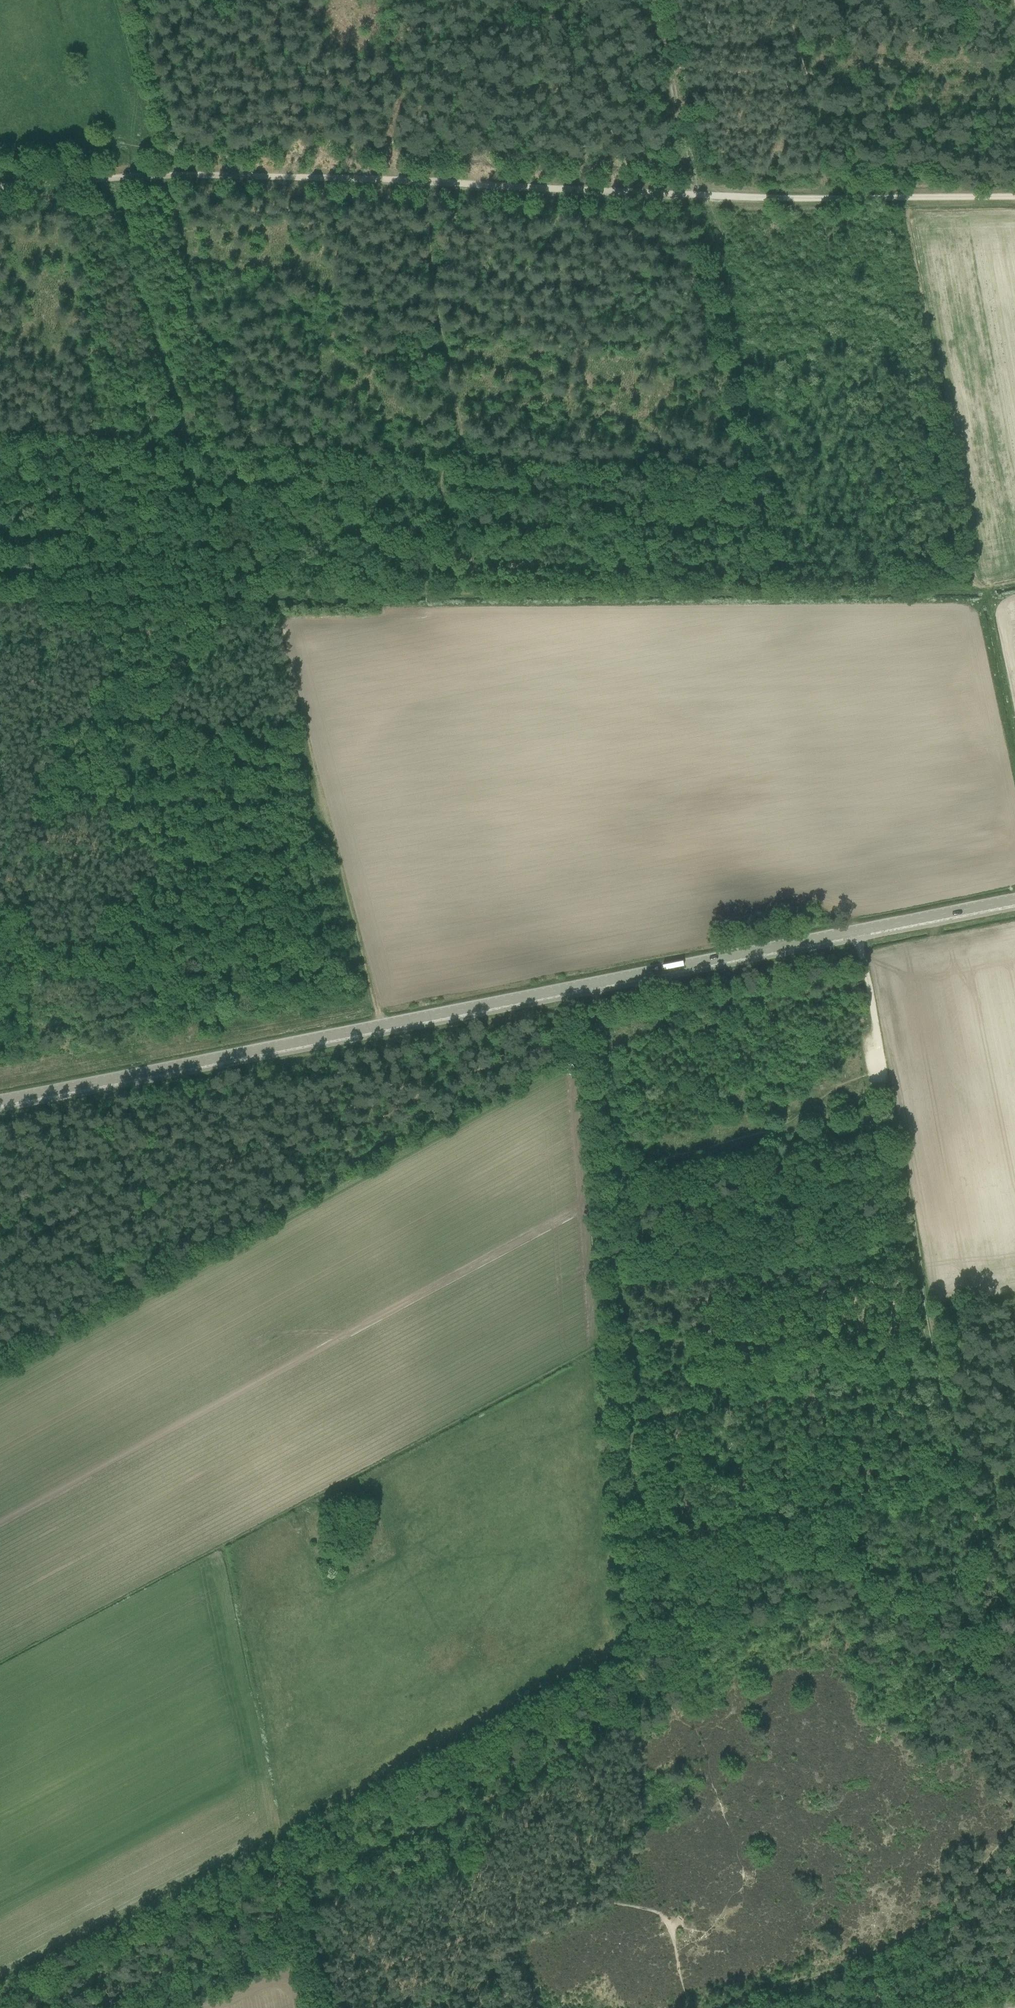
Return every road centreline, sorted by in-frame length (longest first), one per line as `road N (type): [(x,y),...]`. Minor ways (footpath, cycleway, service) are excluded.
road 1 (track): [(604,1169),(641,1657),(629,1681),(597,1725),(524,1780),(337,1872),(290,1873),(251,1912),(132,1990),(84,2007)]
road 2 (tertiary): [(0,1101),(1014,900)]
road 3 (track): [(427,186),(708,202),(1014,198)]
road 4 (track): [(0,190),(195,177),(427,186)]
road 5 (track): [(627,1421),(944,1373)]
road 6 (track): [(918,1243),(613,1291)]
road 7 (track): [(858,931),(880,1038),(867,1114)]
road 8 (track): [(599,1037),(604,1169)]

